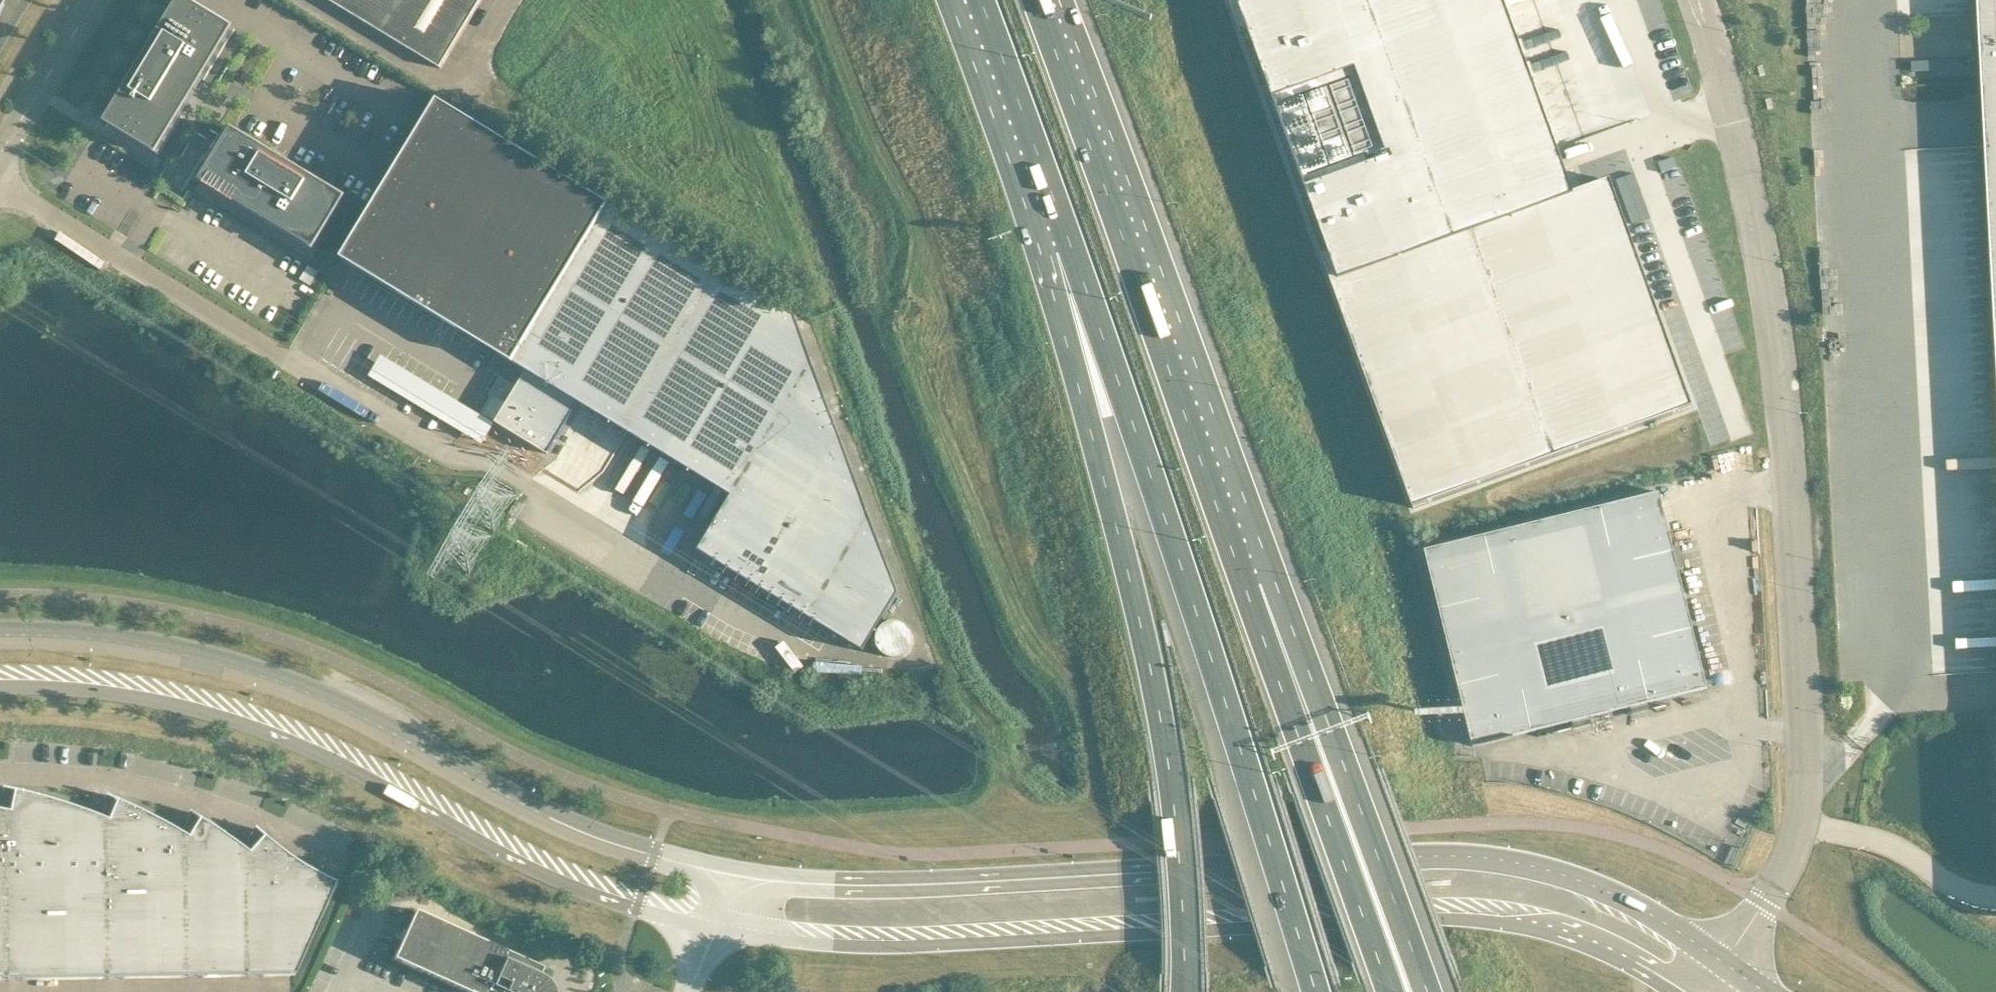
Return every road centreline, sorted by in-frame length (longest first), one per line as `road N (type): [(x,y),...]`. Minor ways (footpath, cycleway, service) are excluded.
road 1 (secondary): [(1725,970),(1615,897),(1486,862),(900,882),(746,872)]
road 2 (unclassified): [(1697,0),(1760,247),(1785,433),(1806,745),(1806,812),(1789,859),(1725,970)]
road 3 (secondary): [(720,927),(828,945),(1497,921),(1601,951),(1666,991)]
road 4 (secondary): [(746,872),(576,828),(294,690),(193,656),(0,638)]
road 5 (motorway): [(1073,247),(1315,991)]
road 6 (secondary): [(0,688),(132,694),(279,736),(556,880),(720,927)]
road 7 (motorway): [(1073,247),(1090,420),(1142,626),(1174,801),(1183,991)]
road 8 (motorway): [(1244,562),(1183,372),(1042,0)]
road 9 (motorway): [(1428,991),(1332,728),(1244,562)]
road 10 (motorway): [(1389,991),(1244,562)]
road 11 (motorway): [(981,0),(1073,247)]
road 12 (unclassified): [(0,157),(98,0)]

